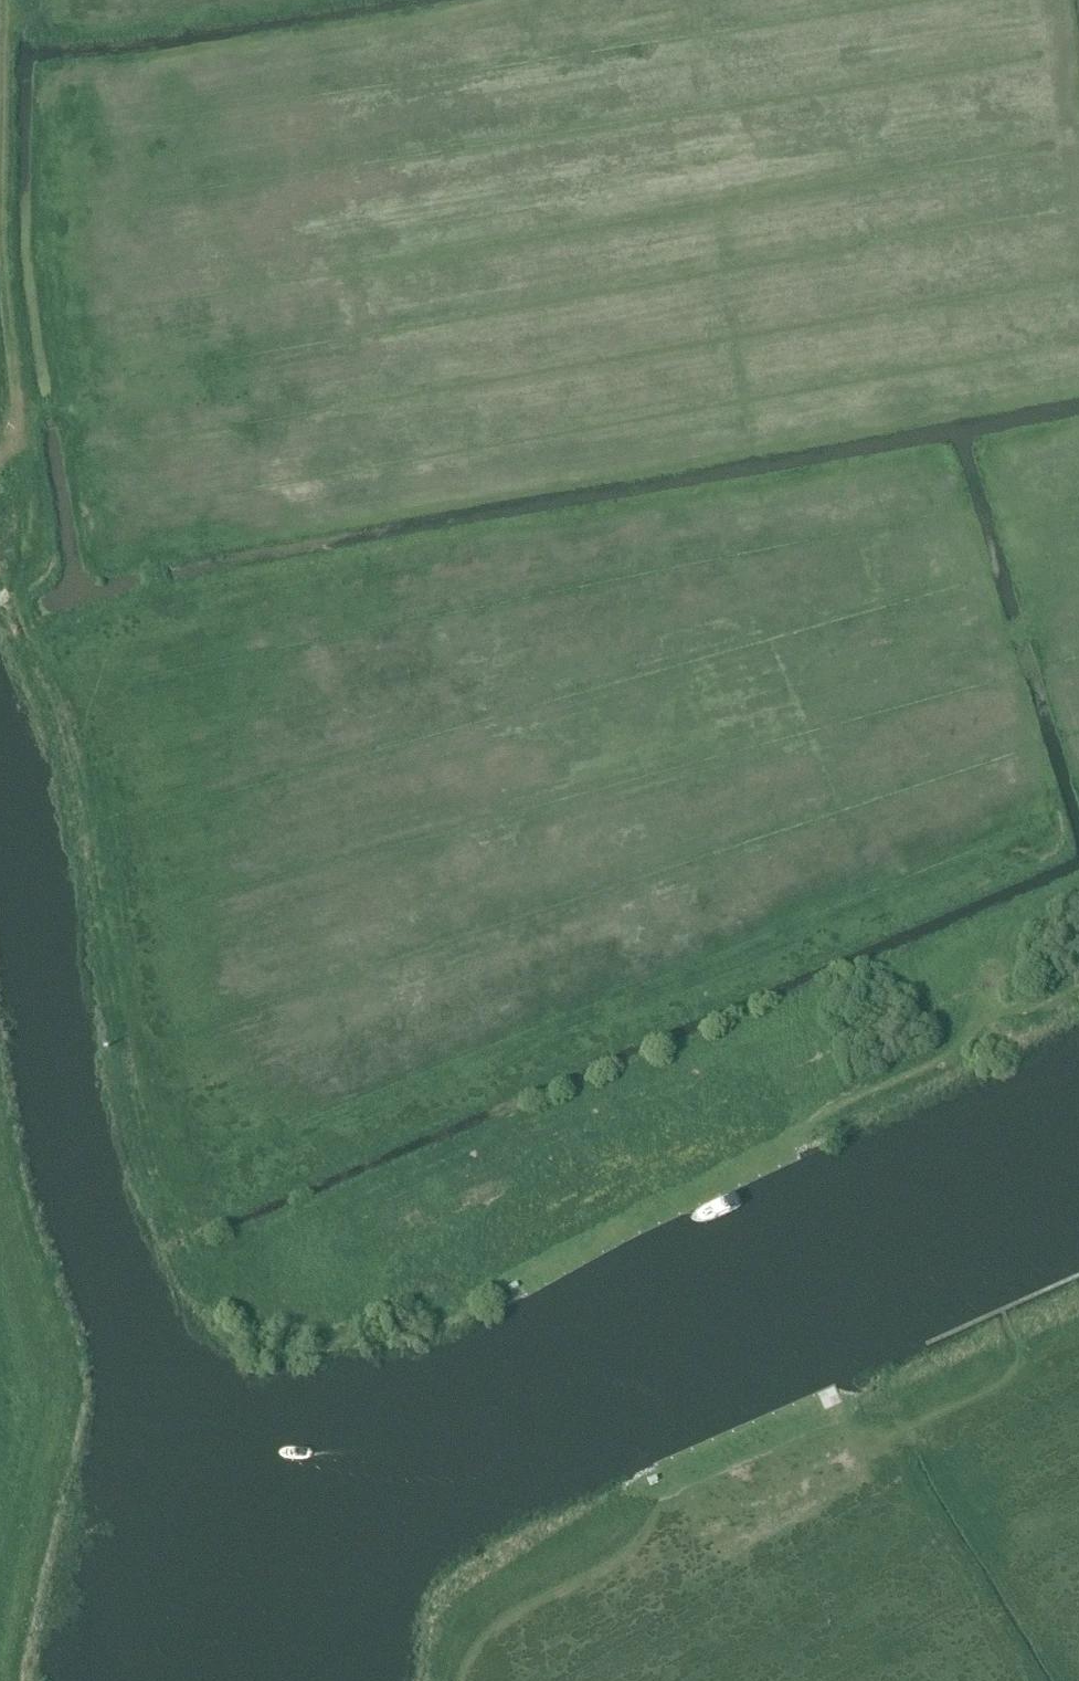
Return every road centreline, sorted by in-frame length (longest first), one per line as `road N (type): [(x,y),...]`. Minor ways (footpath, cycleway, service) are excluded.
road 1 (track): [(0,459),(19,413),(0,243)]
road 2 (track): [(0,157),(3,0)]

